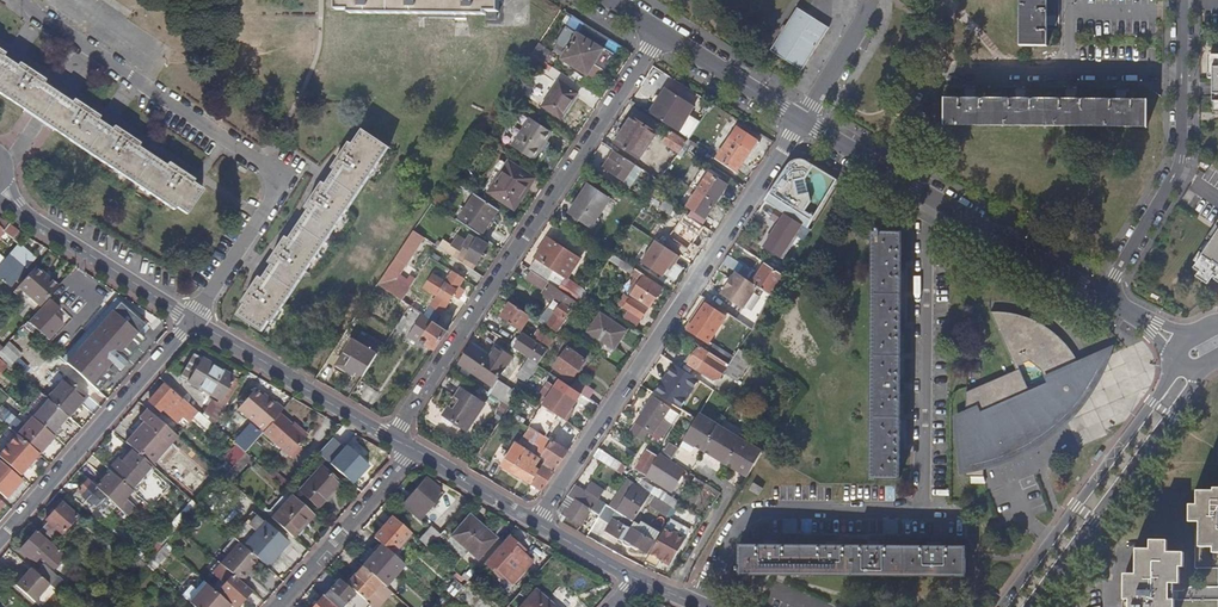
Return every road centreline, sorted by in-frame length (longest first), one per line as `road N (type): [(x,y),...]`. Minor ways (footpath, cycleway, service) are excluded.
road 1 (unclassified): [(702,606),(743,519),(764,511),(923,507),(924,223),(932,195)]
road 2 (residential): [(26,0),(288,178),(193,324)]
road 3 (residential): [(392,437),(659,32)]
road 4 (residential): [(535,522),(799,119)]
road 5 (residential): [(1104,298),(1181,159),(1182,0)]
road 6 (tertiary): [(1174,354),(1169,380),(1002,606)]
road 7 (tertiary): [(1028,606),(1201,369)]
road 8 (residential): [(0,541),(193,324)]
road 9 (residential): [(193,324),(24,214),(3,183)]
road 10 (residential): [(392,437),(193,324)]
road 11 (residential): [(417,452),(280,606)]
road 12 (residential): [(932,195),(1104,298)]
road 13 (residential): [(659,32),(799,119)]
road 14 (residential): [(799,119),(932,195)]
road 15 (residential): [(868,0),(799,119)]
road 16 (residential): [(535,522),(417,452)]
road 17 (residential): [(641,582),(535,522)]

